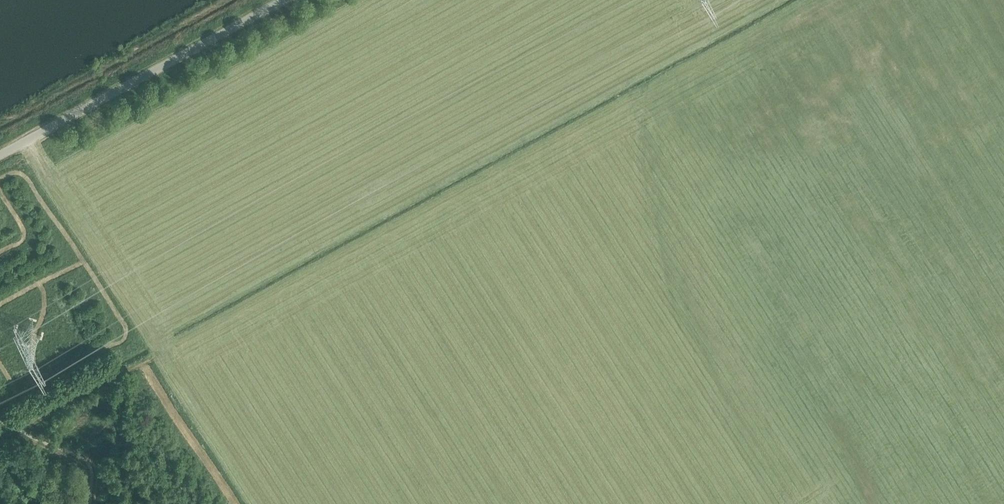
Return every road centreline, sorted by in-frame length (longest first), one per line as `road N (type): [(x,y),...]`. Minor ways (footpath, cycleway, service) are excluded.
road 1 (tertiary): [(0,159),(290,0)]

